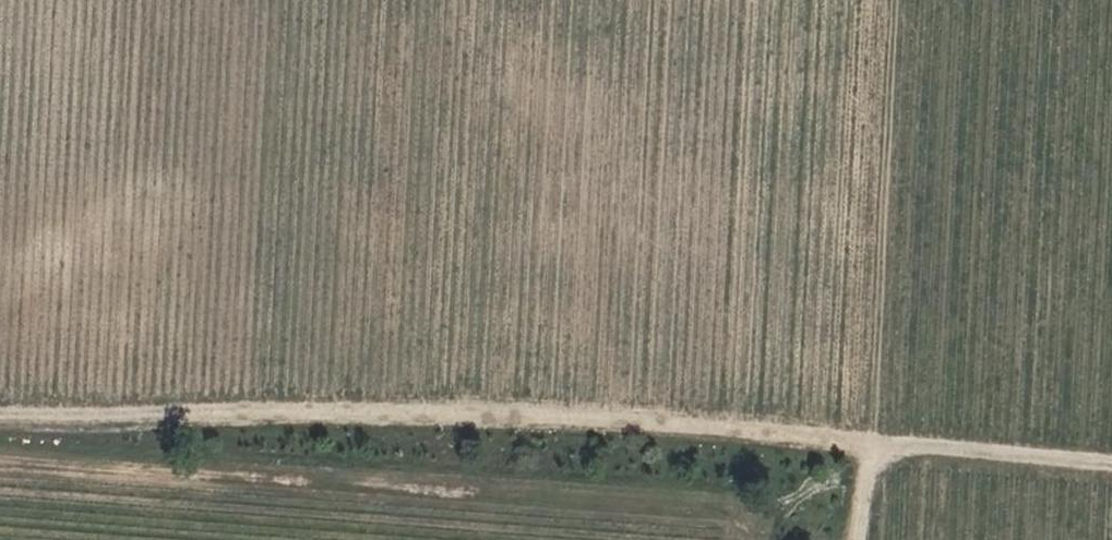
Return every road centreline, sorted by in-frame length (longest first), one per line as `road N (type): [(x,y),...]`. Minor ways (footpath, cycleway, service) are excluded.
road 1 (track): [(1111,465),(870,446),(0,413)]
road 2 (track): [(751,539),(756,515),(0,455)]

